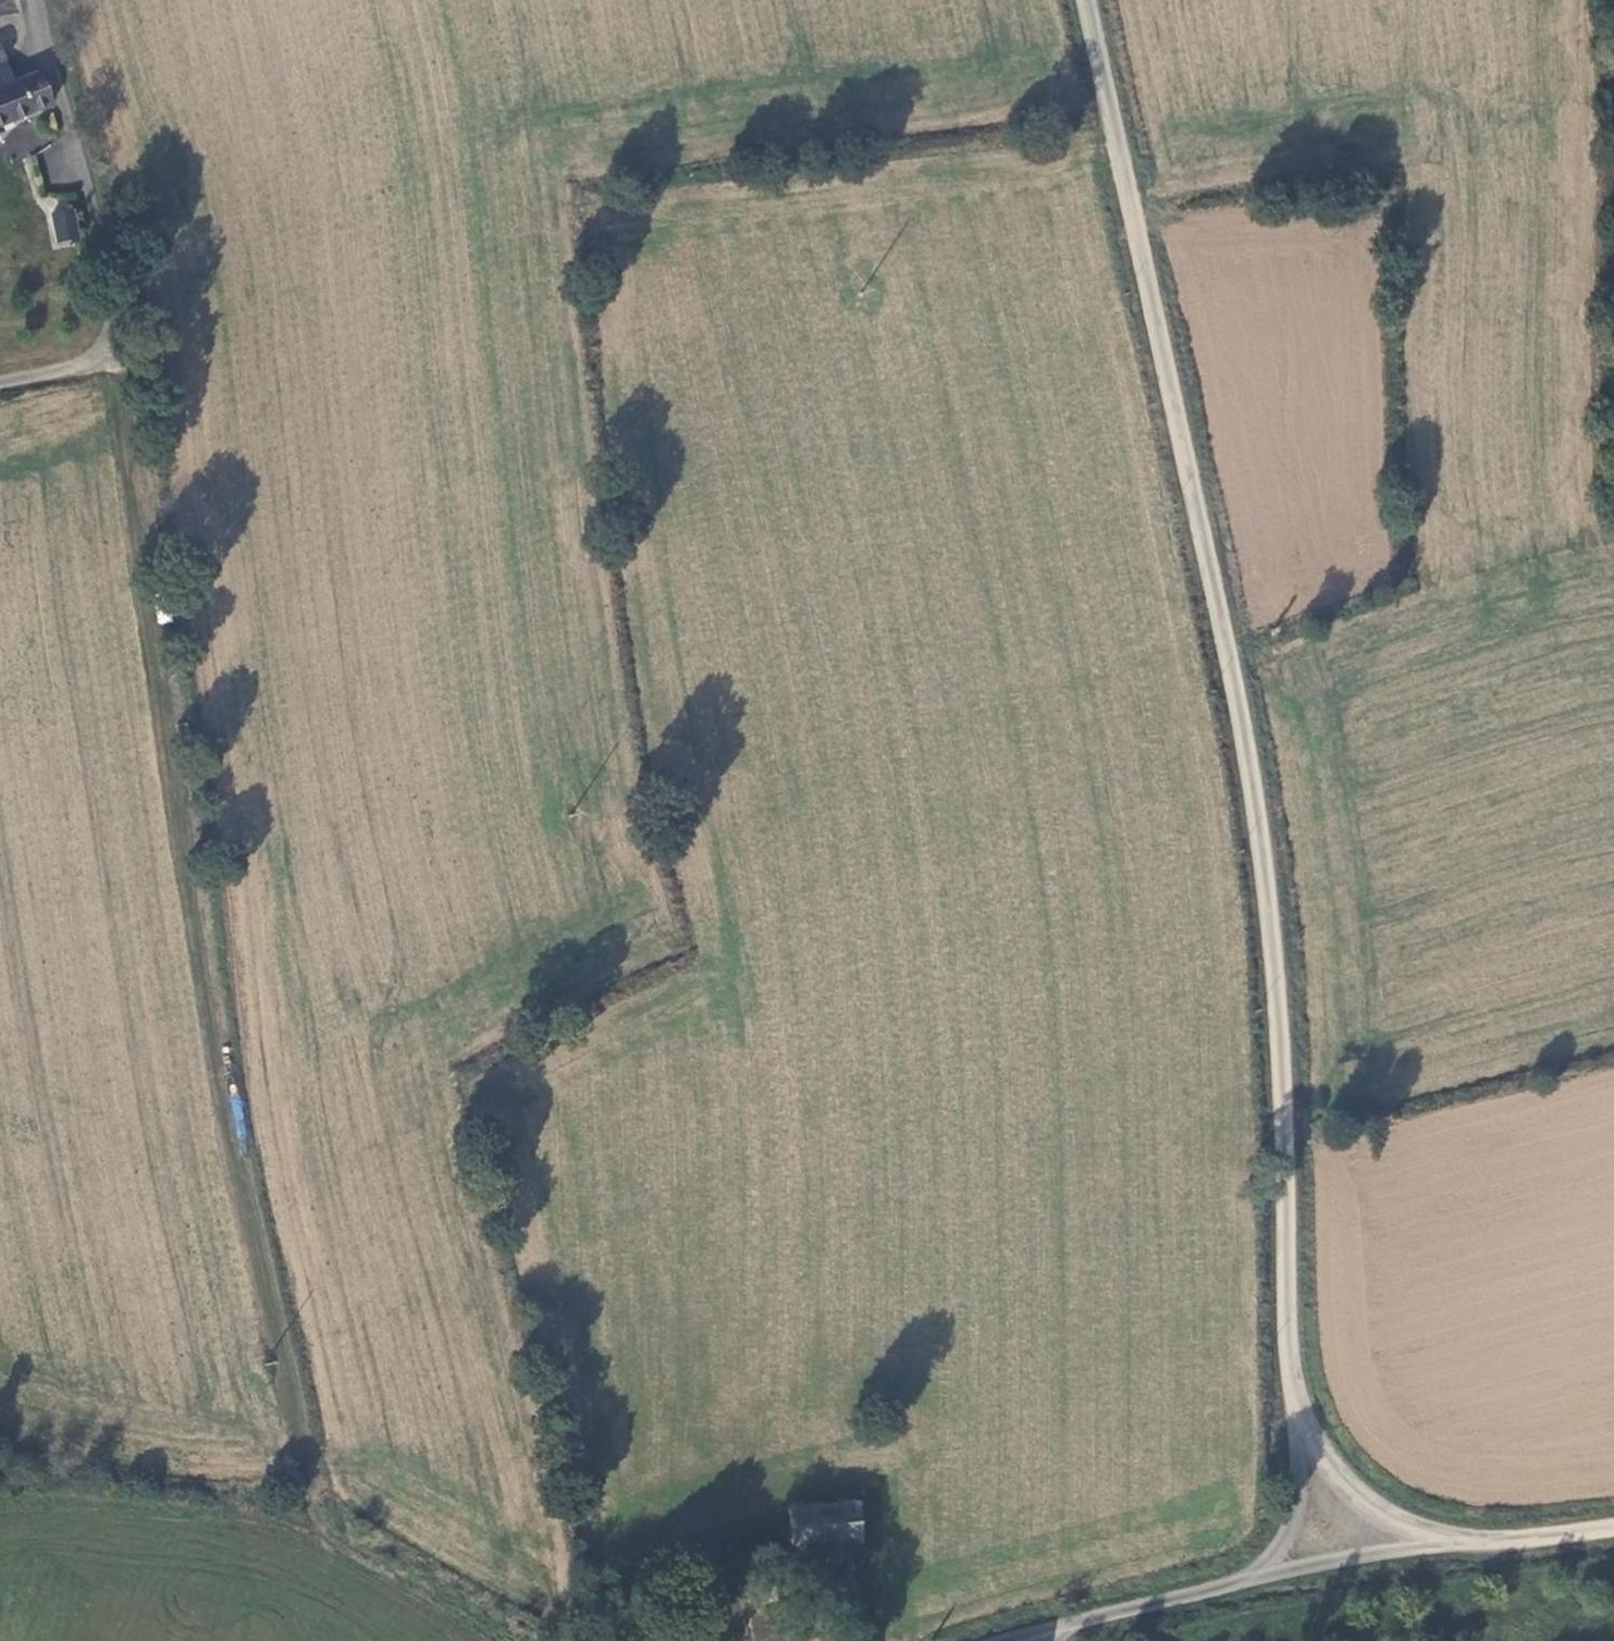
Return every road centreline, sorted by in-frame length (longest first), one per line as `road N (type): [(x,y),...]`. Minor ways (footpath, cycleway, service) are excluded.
road 1 (unclassified): [(1085,0),(1259,827),(1282,1048),(1291,1348),(1306,1427),(1339,1506),(1395,1542),(1474,1556),(1613,1538)]
road 2 (track): [(127,357),(305,1492),(550,1640)]
road 3 (residential): [(39,0),(98,206),(127,357),(0,385)]

